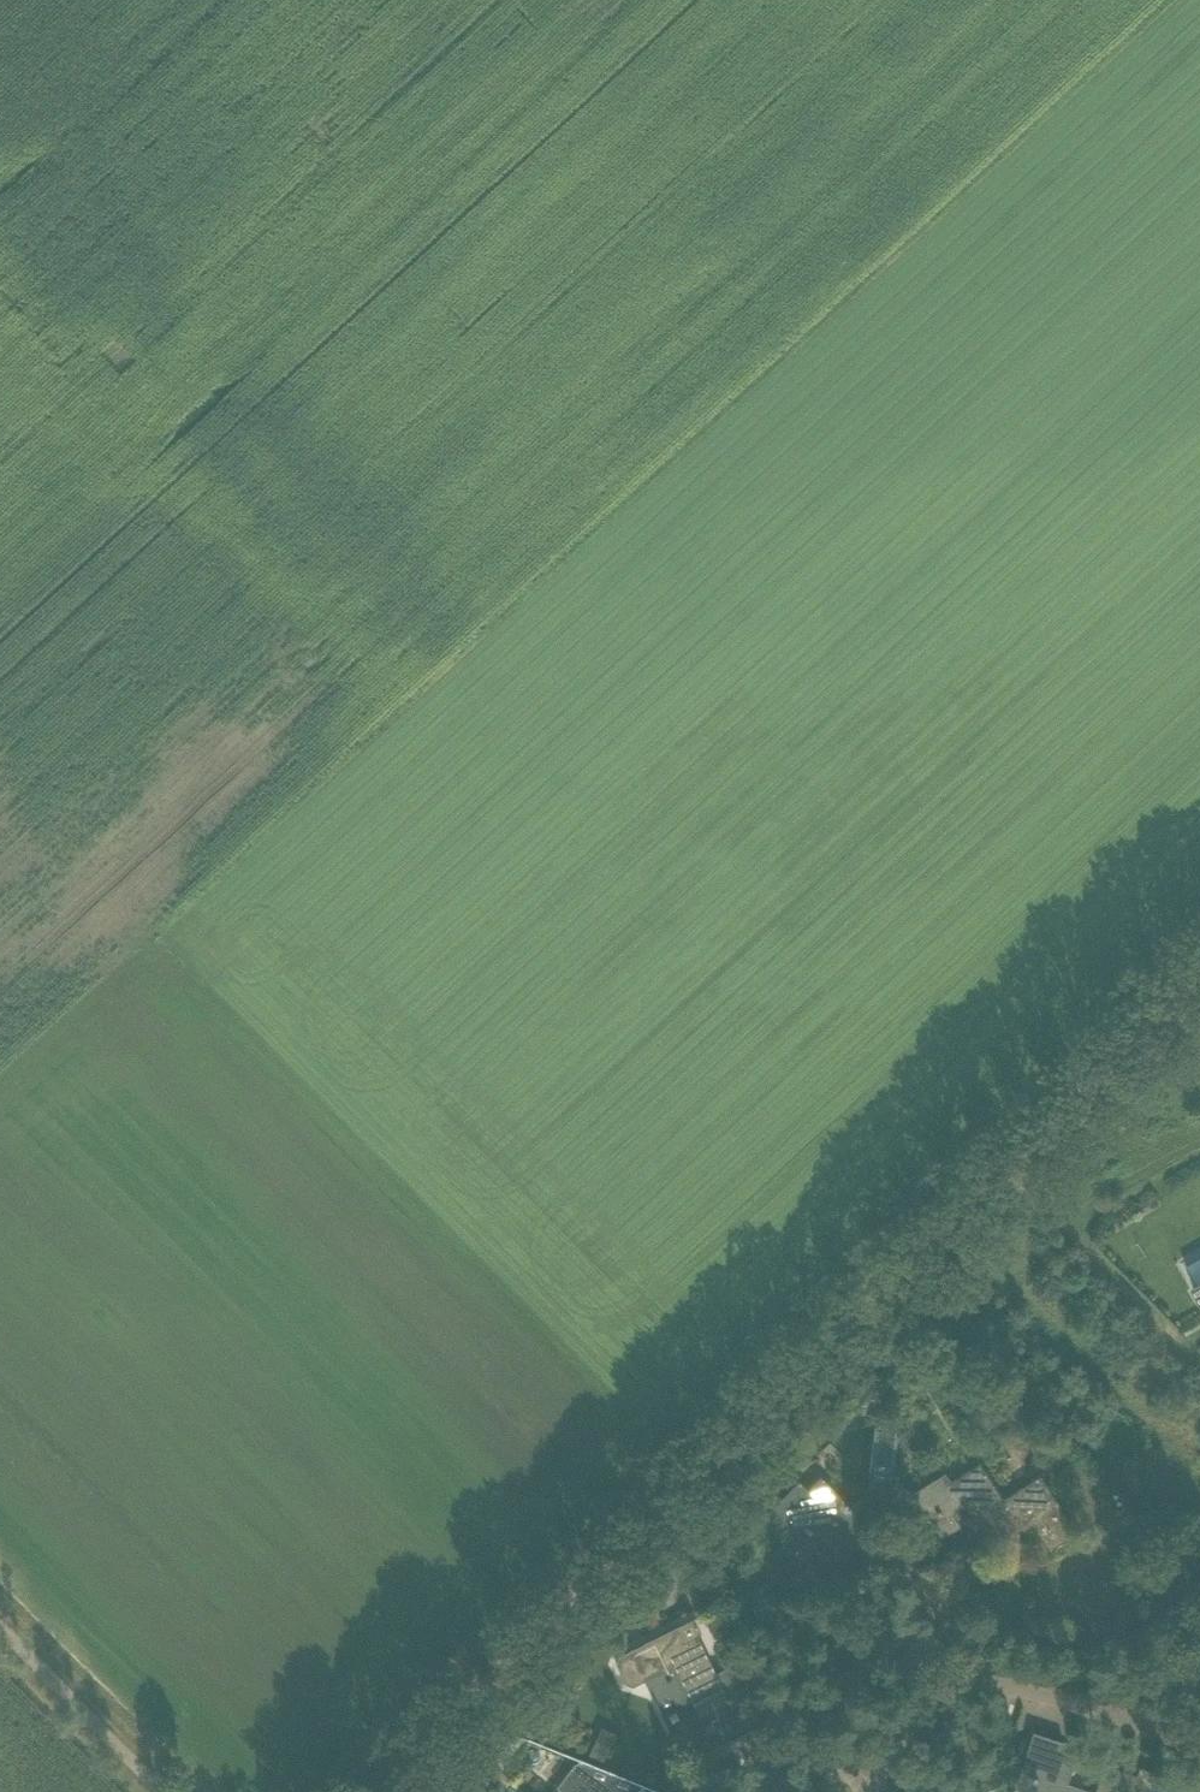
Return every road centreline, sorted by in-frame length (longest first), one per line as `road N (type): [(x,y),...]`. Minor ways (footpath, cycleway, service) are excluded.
road 1 (track): [(1009,1166),(633,1543)]
road 2 (residential): [(1199,1741),(981,1679),(931,1705),(877,1761)]
road 3 (track): [(380,1791),(633,1543)]
road 4 (track): [(1009,1166),(1199,1361)]
road 5 (track): [(1199,977),(1009,1166)]
road 6 (unclassified): [(163,1791),(0,1627)]

